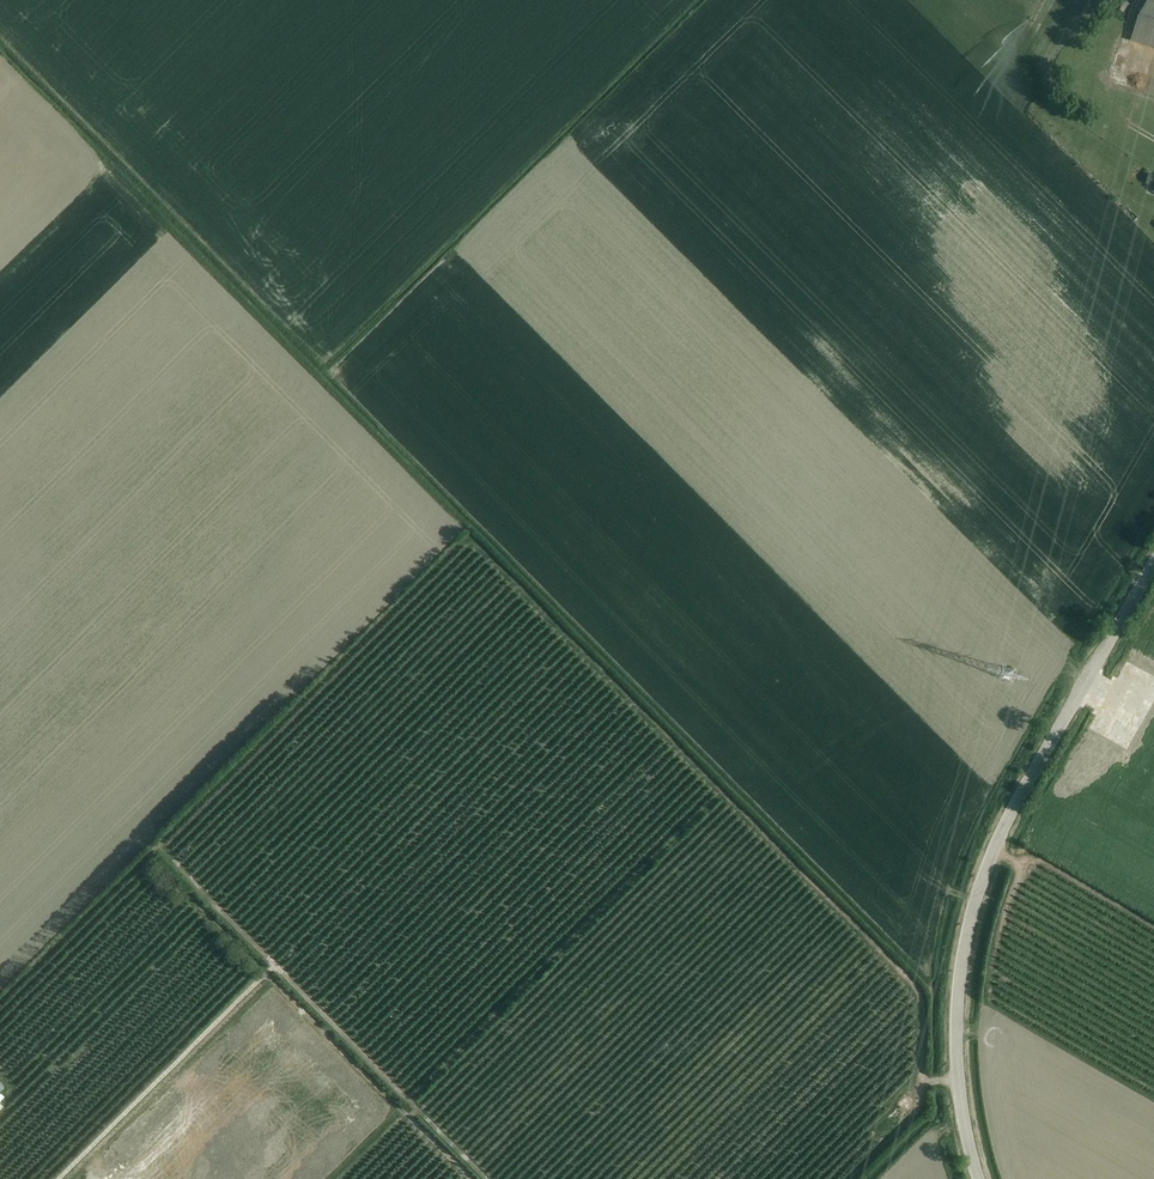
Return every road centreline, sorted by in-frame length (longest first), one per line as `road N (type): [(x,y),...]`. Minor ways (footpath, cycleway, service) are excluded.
road 1 (tertiary): [(976,1178),(955,1074),(968,927),(988,857),(1153,563)]

